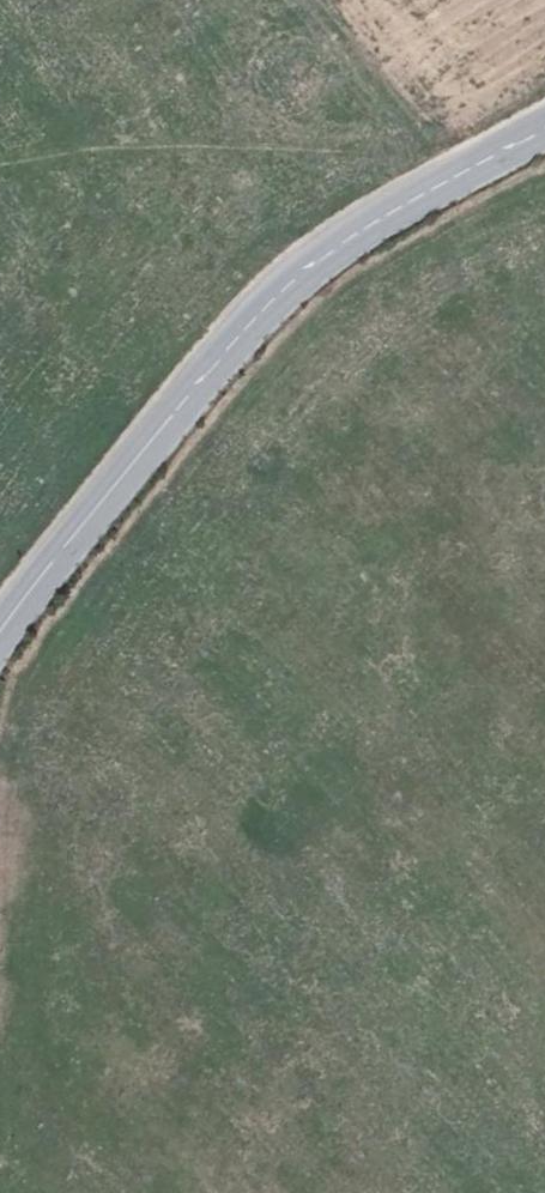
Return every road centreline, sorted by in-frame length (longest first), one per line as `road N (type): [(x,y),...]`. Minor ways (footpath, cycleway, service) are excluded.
road 1 (tertiary): [(544,127),(335,246),(283,289),(0,635)]

